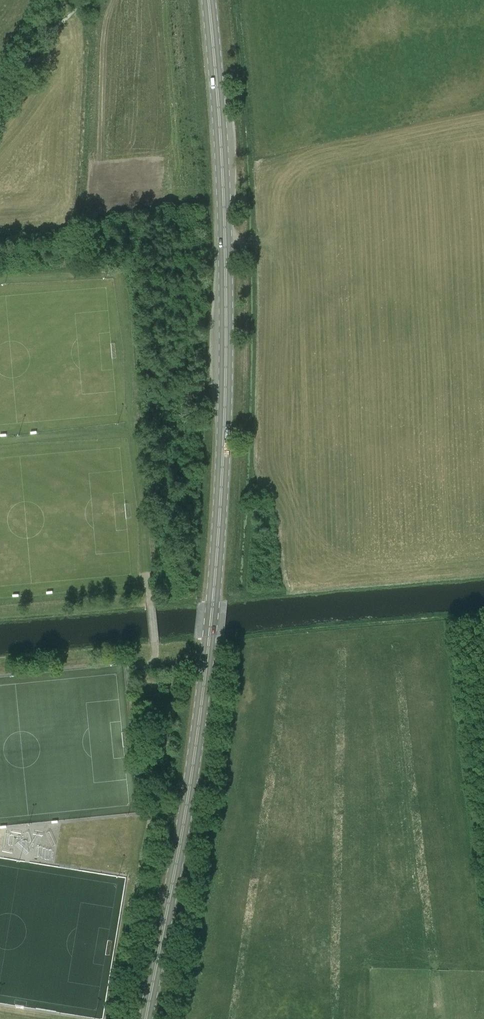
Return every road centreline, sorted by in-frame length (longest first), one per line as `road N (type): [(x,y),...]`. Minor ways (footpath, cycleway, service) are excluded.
road 1 (primary): [(142,1018),(209,663),(223,480),(221,148),(208,0)]

